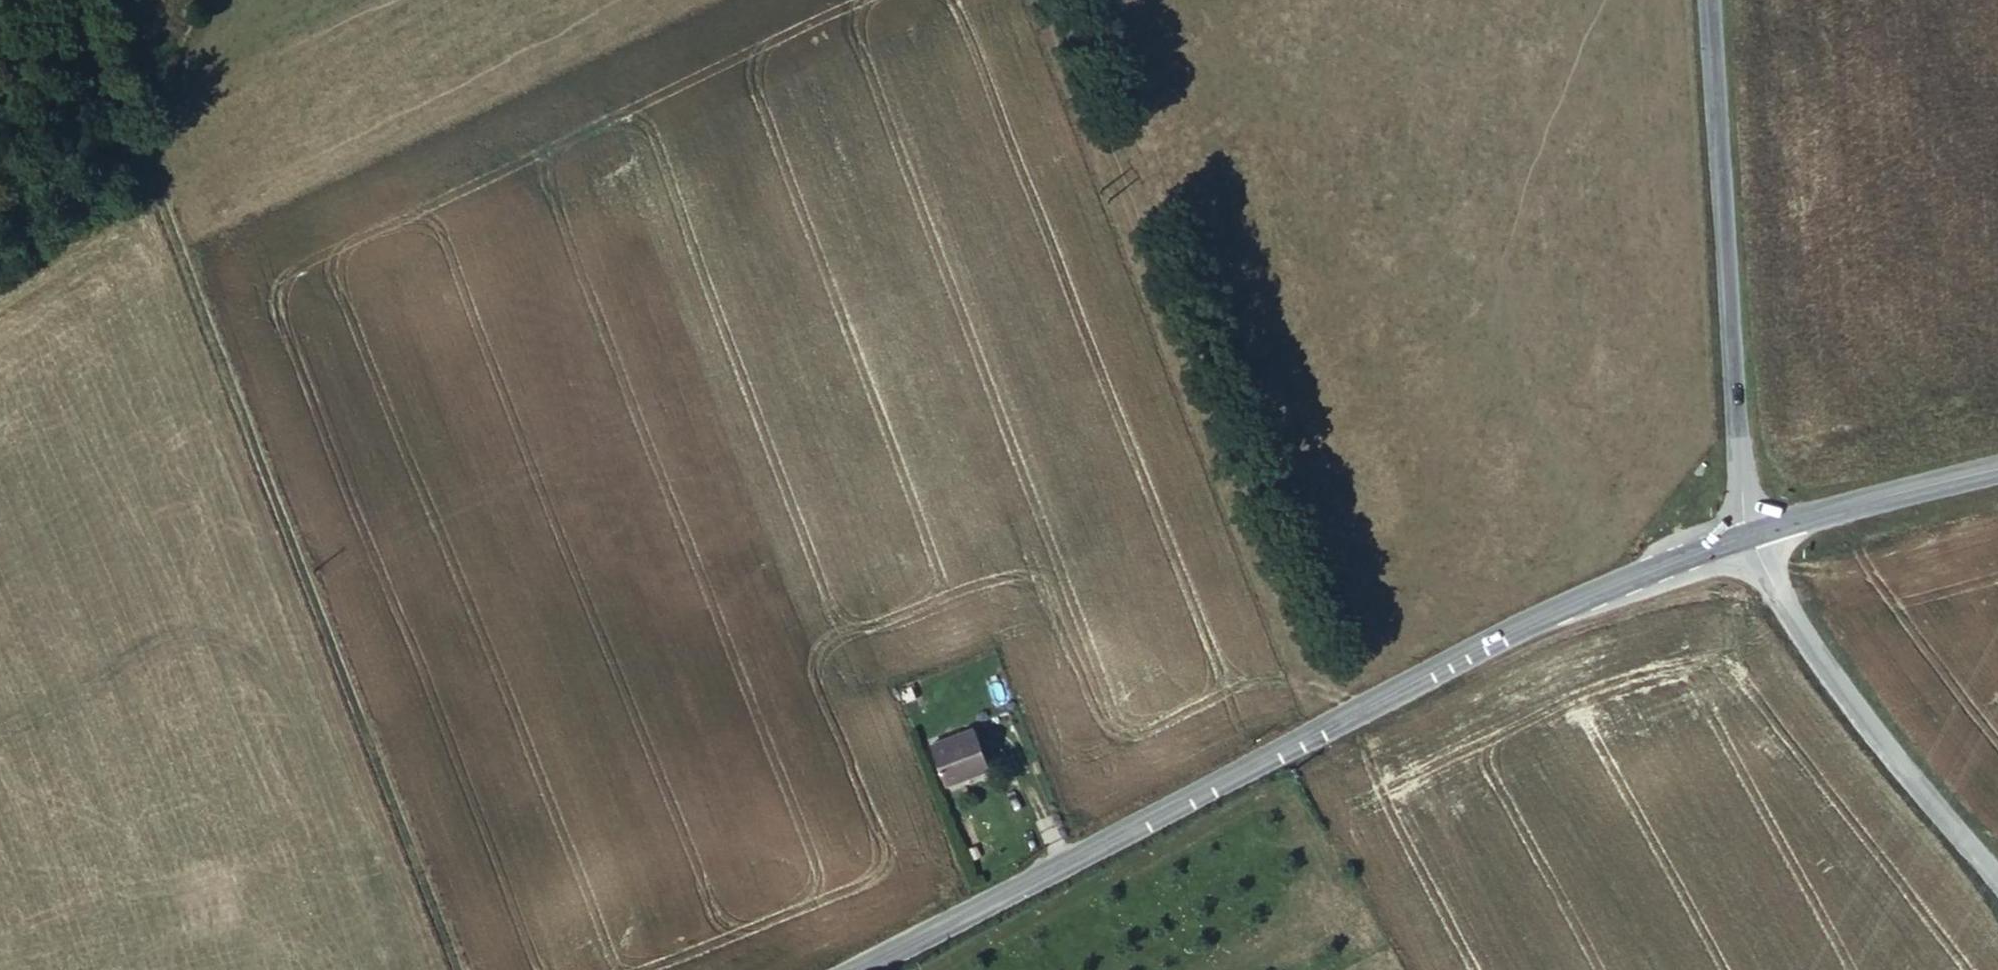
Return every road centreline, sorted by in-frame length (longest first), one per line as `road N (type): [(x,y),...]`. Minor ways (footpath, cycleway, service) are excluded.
road 1 (tertiary): [(827,969),(995,894),(1521,618),(1747,536)]
road 2 (tertiary): [(1703,0),(1747,536)]
road 3 (tertiary): [(1747,536),(1782,605),(1997,880)]
road 4 (tertiary): [(1747,536),(1997,467)]

